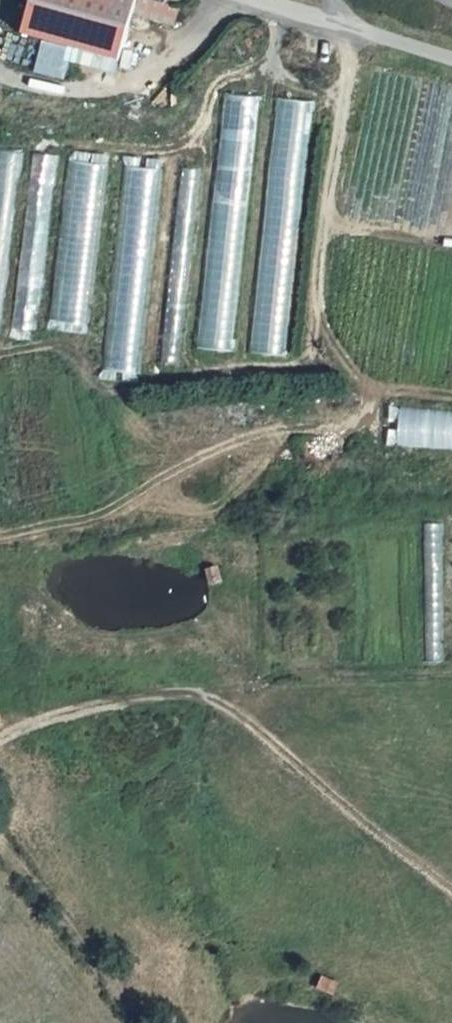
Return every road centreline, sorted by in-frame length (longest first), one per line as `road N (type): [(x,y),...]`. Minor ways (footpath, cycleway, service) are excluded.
road 1 (track): [(140,1022),(85,941),(0,839)]
road 2 (unclassified): [(300,0),(451,59)]

